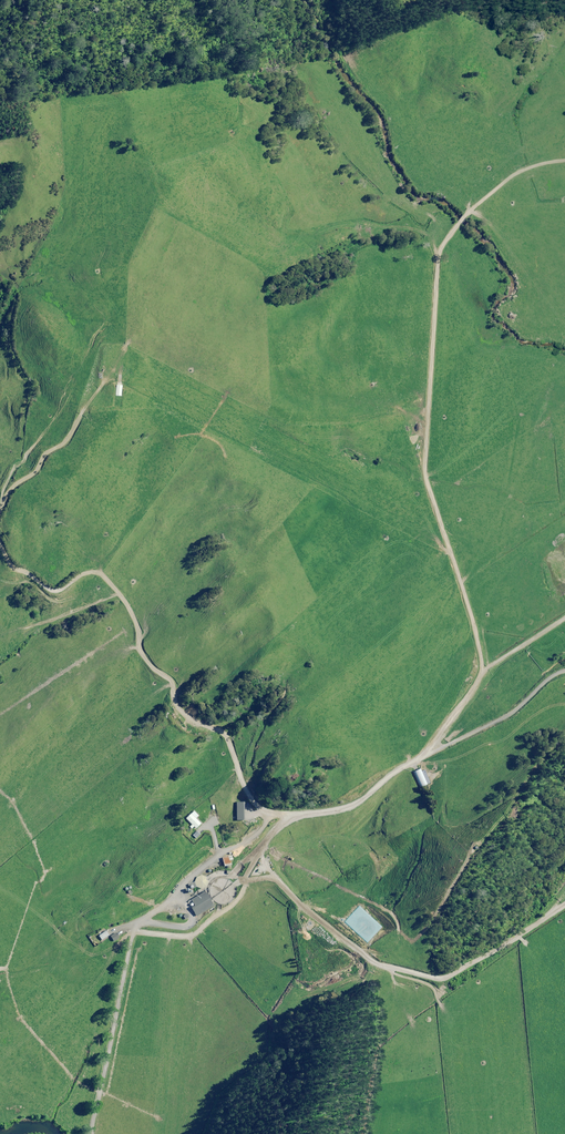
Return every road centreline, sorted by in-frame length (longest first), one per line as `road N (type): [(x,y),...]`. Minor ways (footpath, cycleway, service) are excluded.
road 1 (track): [(564,161),(507,177),(466,214),(433,267),(423,482),(487,666),(429,747)]
road 2 (track): [(0,544),(44,586),(61,589),(84,569),(126,600),(134,651),(173,689),(170,715),(193,729),(223,727),(256,830)]
road 3 (track): [(256,830),(265,867),(309,914),(376,966),(440,982),(564,904)]
road 4 (track): [(256,830),(290,807),(326,809),(358,796),(429,747)]
road 5 (track): [(100,383),(74,430),(42,452),(0,514)]
road 6 (track): [(429,747),(520,706),(554,672),(564,673)]
road 7 (track): [(136,925),(207,859),(256,830)]

